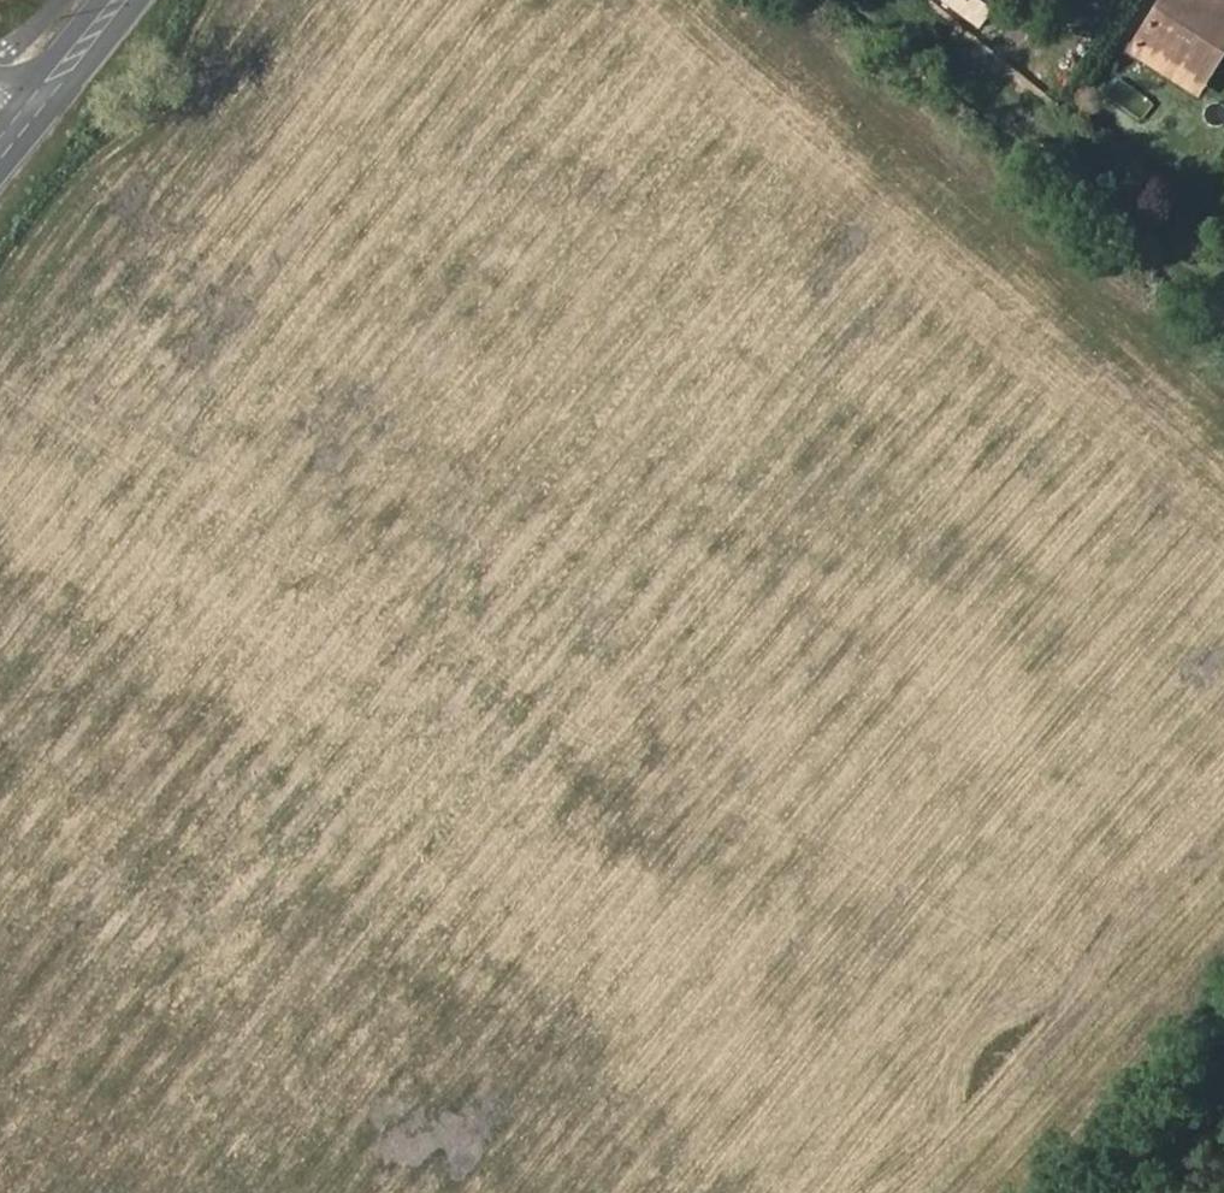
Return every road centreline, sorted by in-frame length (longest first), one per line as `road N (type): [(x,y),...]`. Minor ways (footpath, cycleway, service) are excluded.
road 1 (track): [(900,0),(1223,288)]
road 2 (primary): [(113,0),(32,102)]

